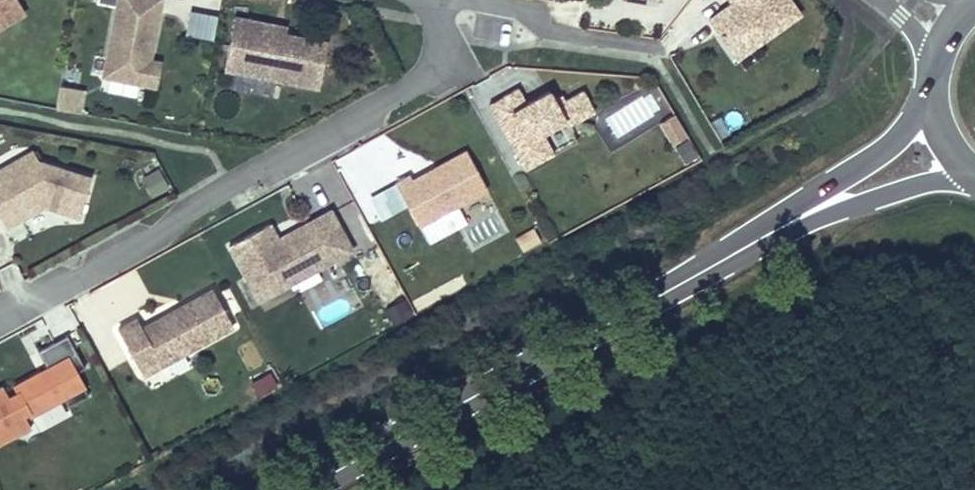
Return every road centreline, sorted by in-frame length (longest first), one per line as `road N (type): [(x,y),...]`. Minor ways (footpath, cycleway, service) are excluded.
road 1 (residential): [(0,327),(406,93),(434,69),(437,0)]
road 2 (primary): [(300,489),(791,222)]
road 3 (residential): [(457,0),(513,7),(559,37),(648,50)]
road 4 (primary): [(933,91),(893,141),(791,222)]
road 5 (primary): [(791,222),(950,179),(974,181)]

